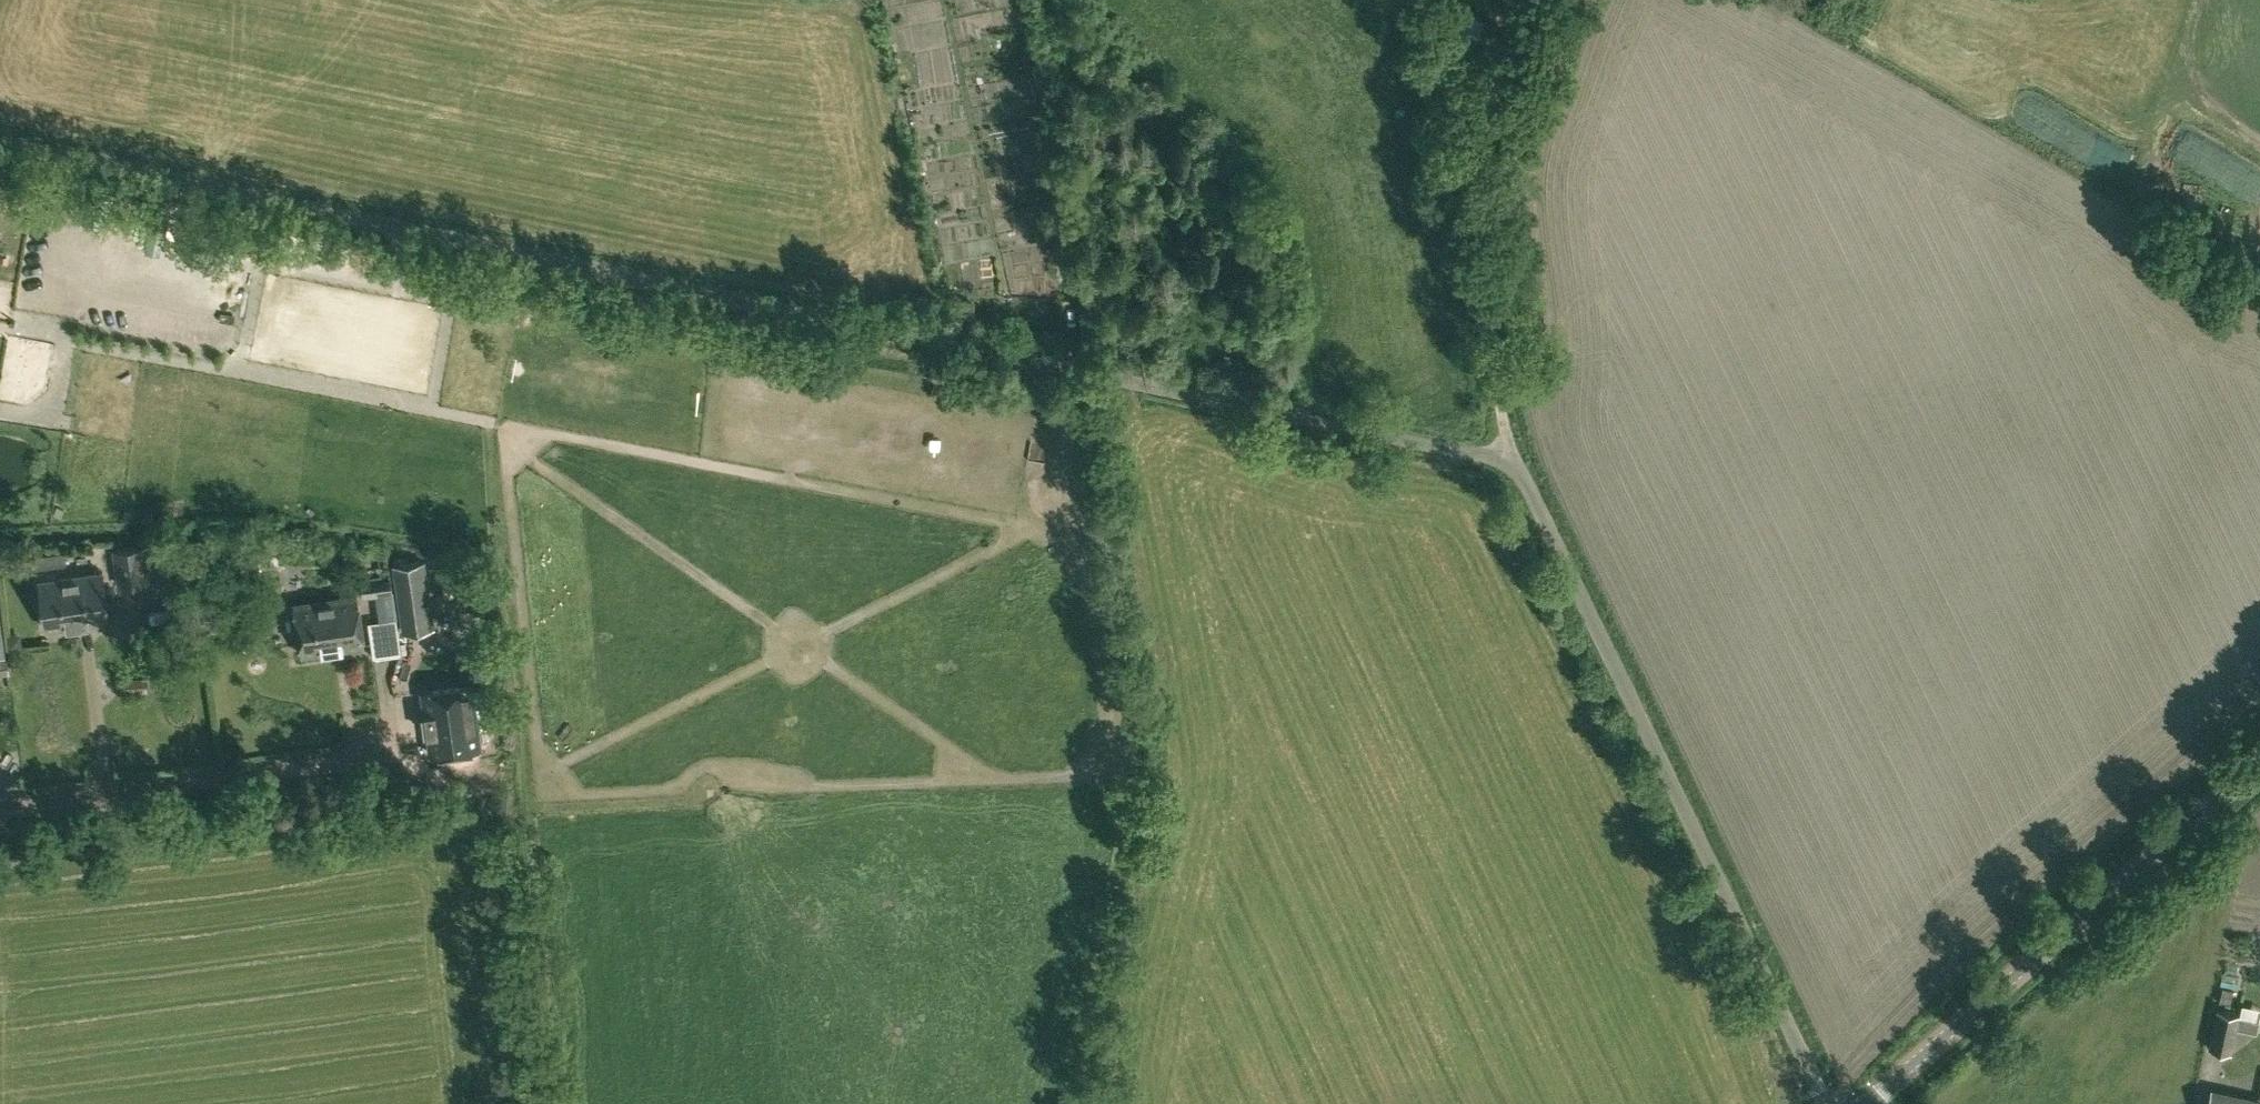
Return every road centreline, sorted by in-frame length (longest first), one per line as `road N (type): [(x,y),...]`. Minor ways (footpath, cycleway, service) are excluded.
road 1 (unclassified): [(1828,1103),(1514,463),(0,144)]
road 2 (unclassified): [(1867,1103),(2259,764)]
road 3 (track): [(1514,463),(1461,192),(1463,123),(1516,0)]
road 4 (residential): [(0,810),(423,754)]

